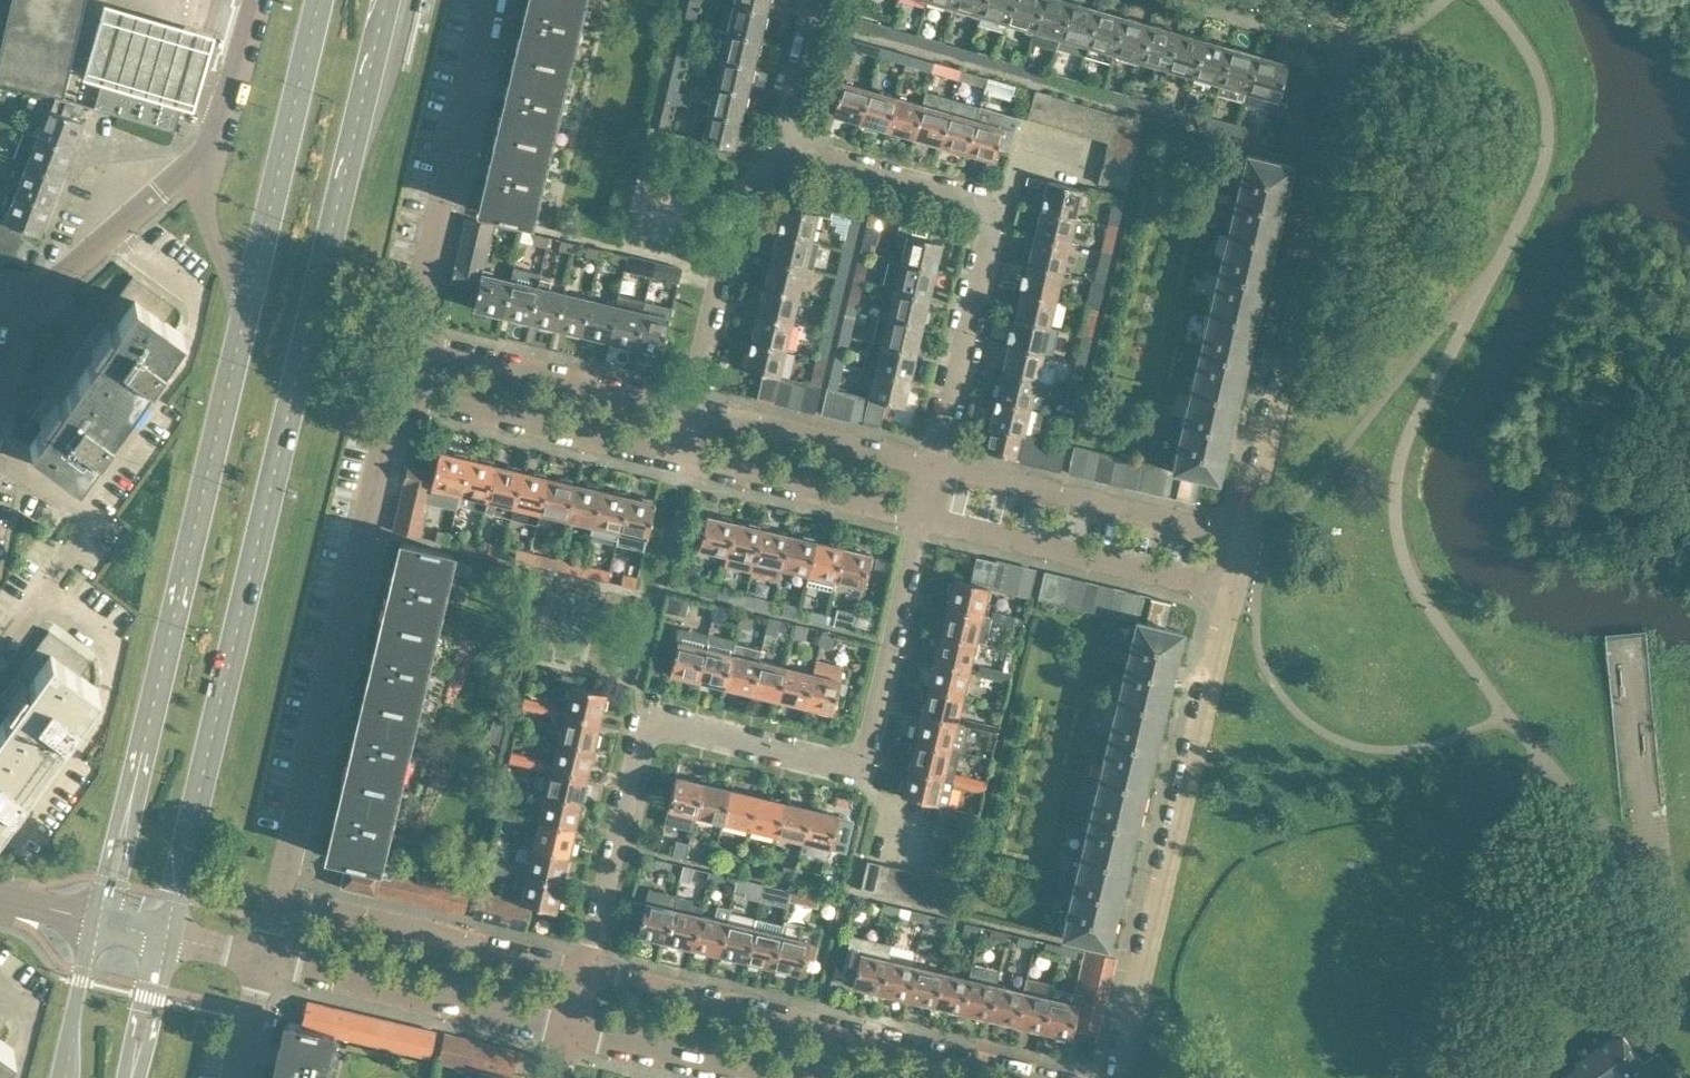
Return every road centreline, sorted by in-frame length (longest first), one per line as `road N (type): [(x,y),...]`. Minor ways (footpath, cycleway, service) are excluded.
road 1 (secondary): [(170,937),(388,0)]
road 2 (residential): [(588,969),(647,731),(660,727),(842,772),(862,767),(926,523)]
road 3 (residential): [(1245,550),(1349,92),(1338,38),(1217,0)]
road 4 (secondary): [(244,317),(95,920)]
road 5 (residential): [(281,895),(394,397)]
road 6 (residential): [(1116,1077),(1232,602)]
road 7 (residential): [(939,469),(993,225),(981,213),(809,162),(778,167)]
road 8 (residential): [(1045,1077),(588,969)]
road 9 (residential): [(409,341),(489,0)]
road 10 (secondary): [(319,0),(244,317)]
road 11 (residential): [(1245,550),(939,469)]
road 12 (residential): [(926,523),(1232,602)]
road 13 (residential): [(588,969),(281,895)]
road 14 (residential): [(573,1033),(266,960)]
road 15 (residential): [(394,397),(674,460)]
road 16 (residential): [(685,412),(409,341)]
road 17 (residential): [(685,412),(728,231),(740,201),(778,167)]
road 18 (residential): [(939,469),(685,412)]
road 19 (residential): [(674,460),(926,523)]
road 20 (residential): [(186,170),(48,293),(12,299)]
road 21 (residential): [(763,1077),(573,1033)]
road 22 (residential): [(186,170),(215,143),(253,0)]
road 23 (residential): [(778,167),(813,0)]
road 24 (secondary): [(95,920),(65,1077)]
road 25 (residential): [(186,170),(244,317)]
road 26 (secondary): [(134,1077),(170,937)]
road 27 (residential): [(237,1077),(266,960)]

